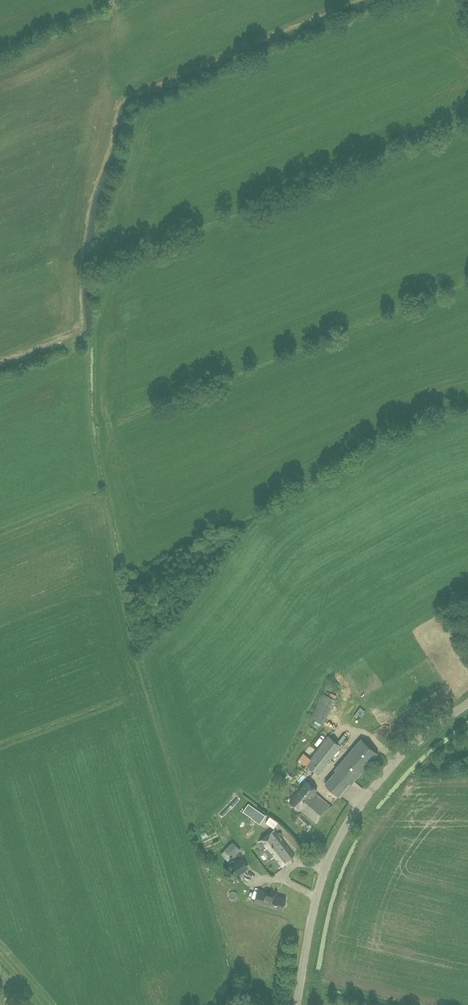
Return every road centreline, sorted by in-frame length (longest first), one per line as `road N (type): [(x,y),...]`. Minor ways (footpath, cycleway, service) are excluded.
road 1 (unclassified): [(296,1004),(315,906),(346,827),(407,750),(467,703)]

